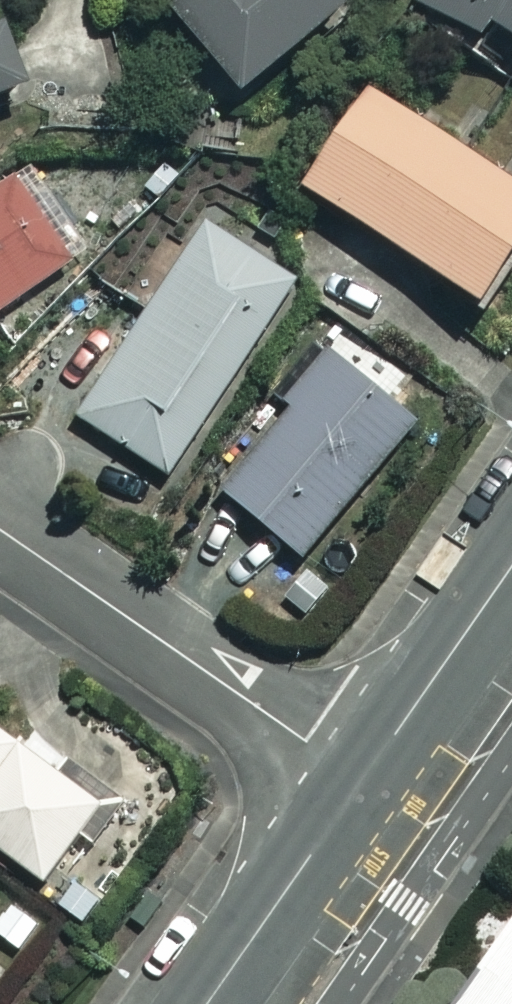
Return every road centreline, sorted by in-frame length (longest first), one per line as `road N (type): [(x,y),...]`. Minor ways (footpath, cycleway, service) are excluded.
road 1 (residential): [(0,530),(358,778)]
road 2 (tertiary): [(358,778),(206,1003)]
road 3 (tertiary): [(511,559),(358,778)]

